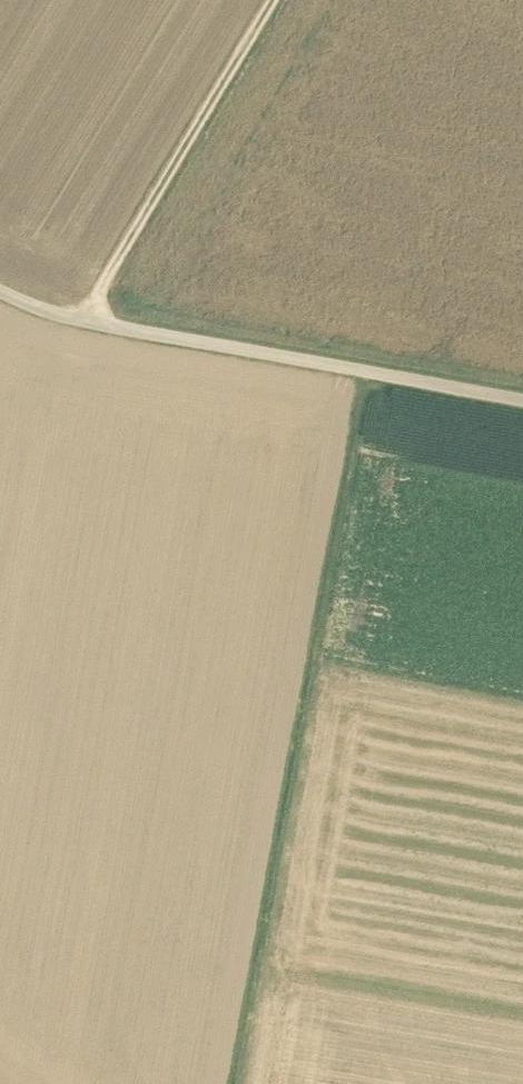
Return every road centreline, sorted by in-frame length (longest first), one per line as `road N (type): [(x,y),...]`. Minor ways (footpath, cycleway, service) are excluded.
road 1 (track): [(366,371),(282,894),(236,1083)]
road 2 (track): [(522,400),(86,324),(0,290)]
road 3 (track): [(278,0),(86,324)]

